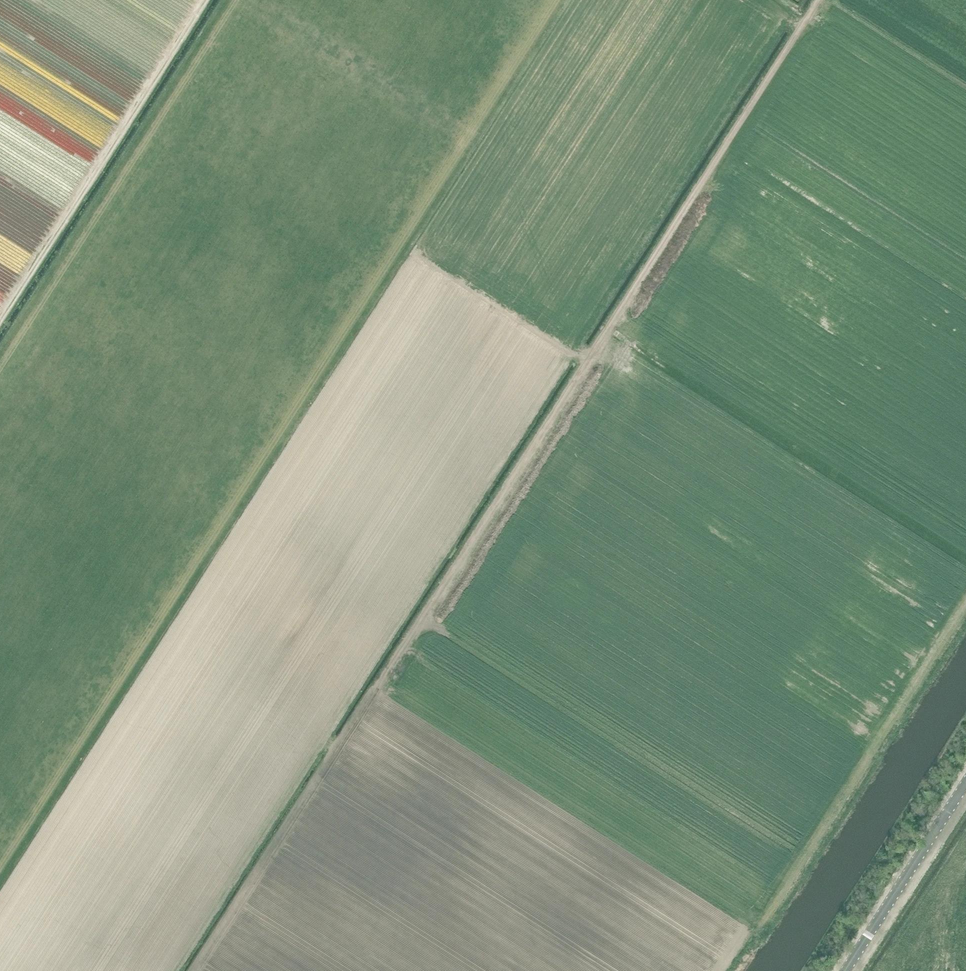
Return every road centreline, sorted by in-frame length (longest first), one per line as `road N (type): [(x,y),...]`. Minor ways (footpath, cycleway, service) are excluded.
road 1 (unclassified): [(584,371),(819,0)]
road 2 (unclassified): [(844,970),(965,782)]

